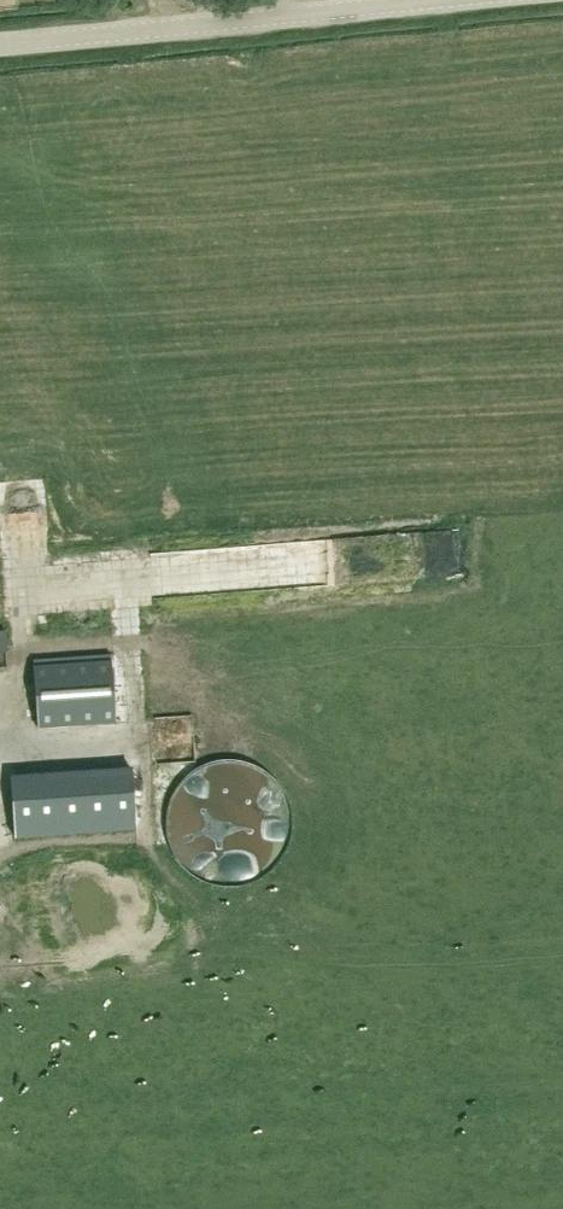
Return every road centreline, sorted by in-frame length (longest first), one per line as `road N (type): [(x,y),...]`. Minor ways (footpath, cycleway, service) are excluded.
road 1 (unclassified): [(462,0),(0,44)]

